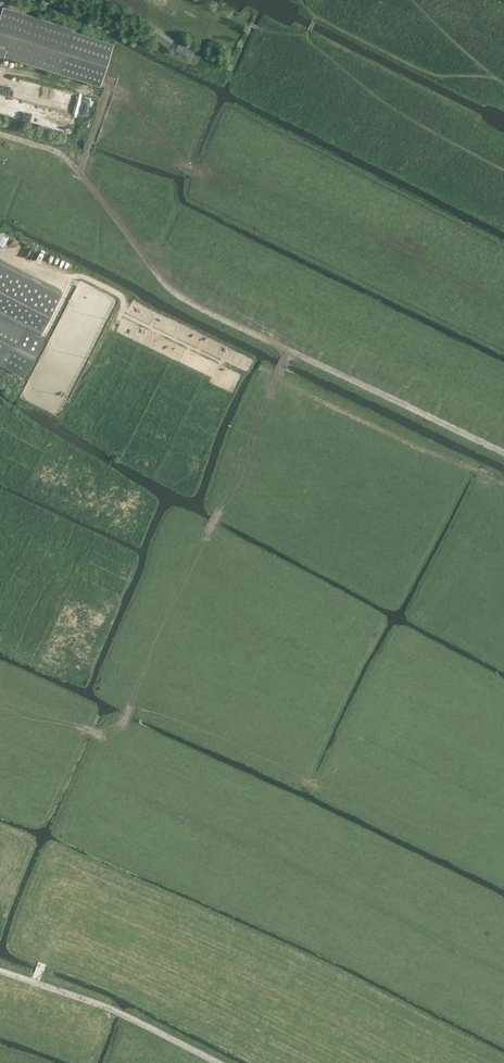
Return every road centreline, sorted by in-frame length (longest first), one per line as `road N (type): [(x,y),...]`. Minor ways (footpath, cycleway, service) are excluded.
road 1 (track): [(503,451),(178,294),(79,172),(110,81)]
road 2 (track): [(217,1062),(112,1010),(35,982),(42,963)]

